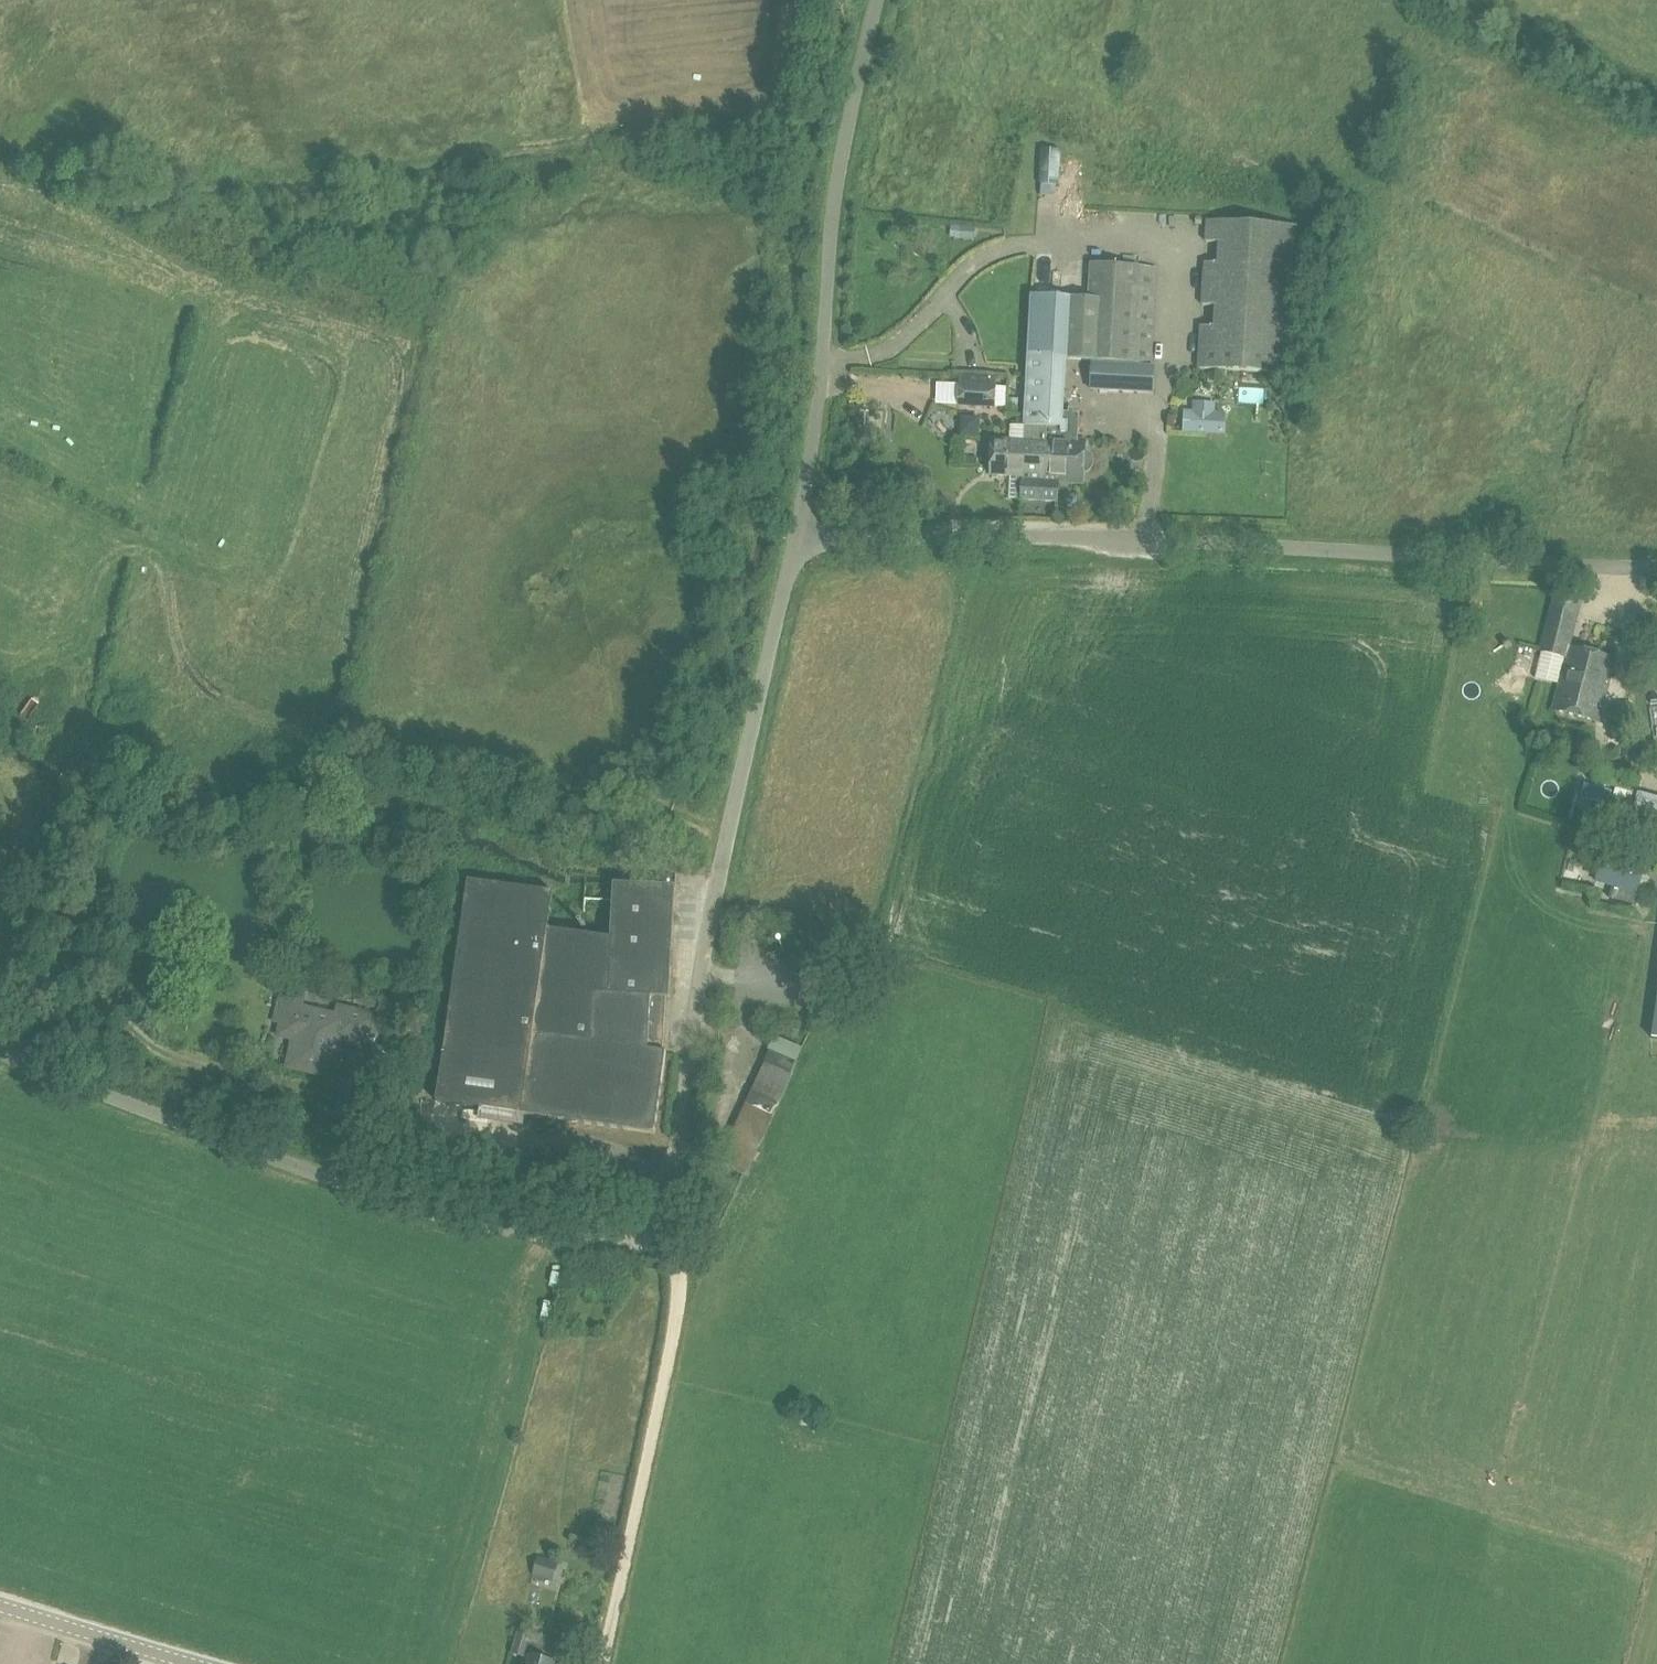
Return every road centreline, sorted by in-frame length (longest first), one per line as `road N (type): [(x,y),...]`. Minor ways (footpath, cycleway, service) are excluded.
road 1 (unclassified): [(0,1052),(314,1173),(463,1218),(552,1234),(668,1229),(715,888),(800,538)]
road 2 (unclassified): [(800,538),(1115,541),(1656,566)]
road 3 (unclassified): [(800,538),(840,169),(878,0)]
road 4 (track): [(606,1663),(678,1319),(668,1229)]
road 5 (unclassified): [(224,1663),(0,1600)]

